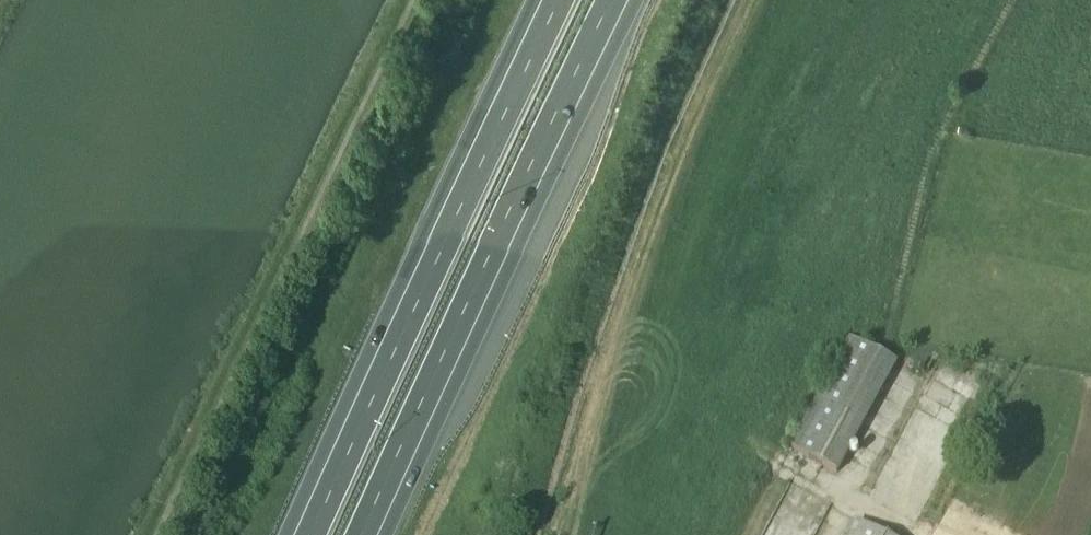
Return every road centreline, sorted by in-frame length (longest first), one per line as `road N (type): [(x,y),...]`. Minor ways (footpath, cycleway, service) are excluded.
road 1 (motorway): [(368,534),(620,0)]
road 2 (motorway): [(552,0),(307,534)]

